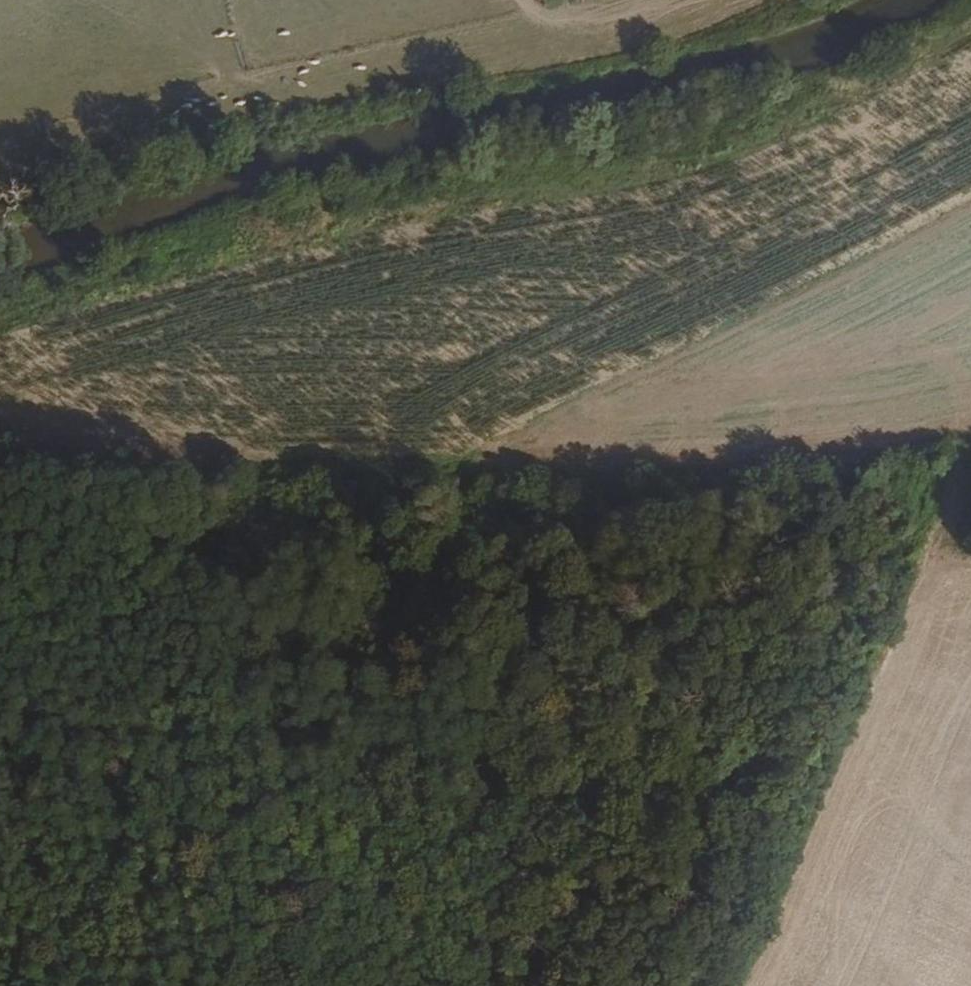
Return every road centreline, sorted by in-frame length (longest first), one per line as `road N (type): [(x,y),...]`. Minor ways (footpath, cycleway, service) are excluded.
road 1 (track): [(0,171),(254,94),(566,26),(641,0)]

